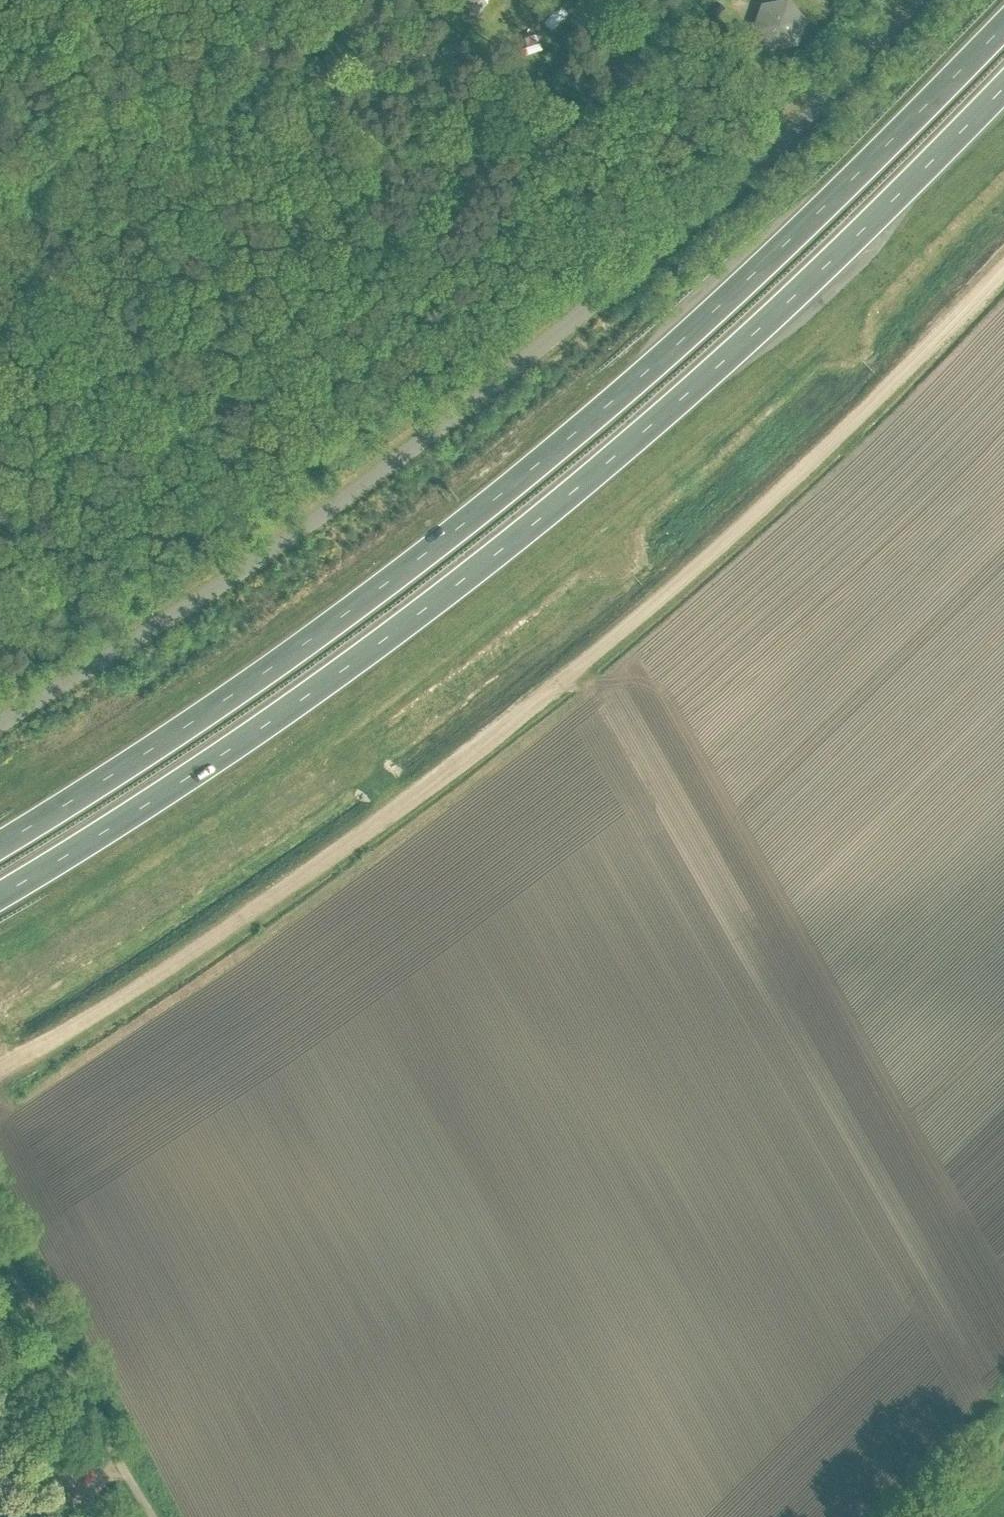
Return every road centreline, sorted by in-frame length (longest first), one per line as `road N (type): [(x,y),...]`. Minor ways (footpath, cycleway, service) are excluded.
road 1 (trunk): [(1003,26),(785,244),(556,451),(330,627),(0,845)]
road 2 (trunk): [(0,895),(225,753),(582,485),(816,277),(1003,87)]
road 3 (track): [(1003,271),(705,556),(442,773),(202,957),(0,1070)]
road 4 (unclassified): [(0,728),(289,538),(564,327),(788,139),(919,0)]
road 5 (unclassified): [(92,1516),(0,1382)]

